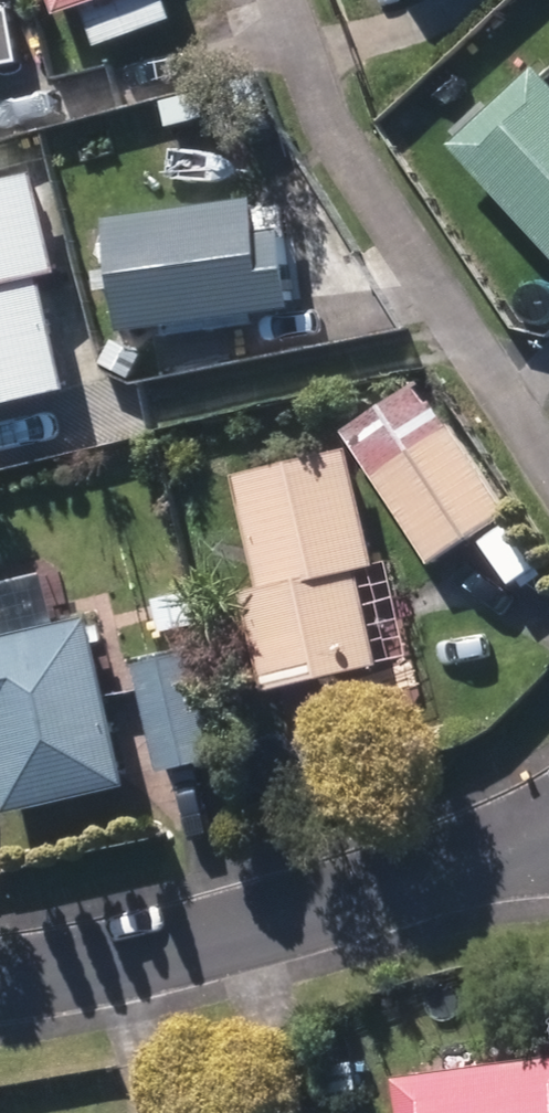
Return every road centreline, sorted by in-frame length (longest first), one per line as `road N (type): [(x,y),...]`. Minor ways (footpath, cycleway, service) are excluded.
road 1 (residential): [(548,828),(271,921),(0,977)]

